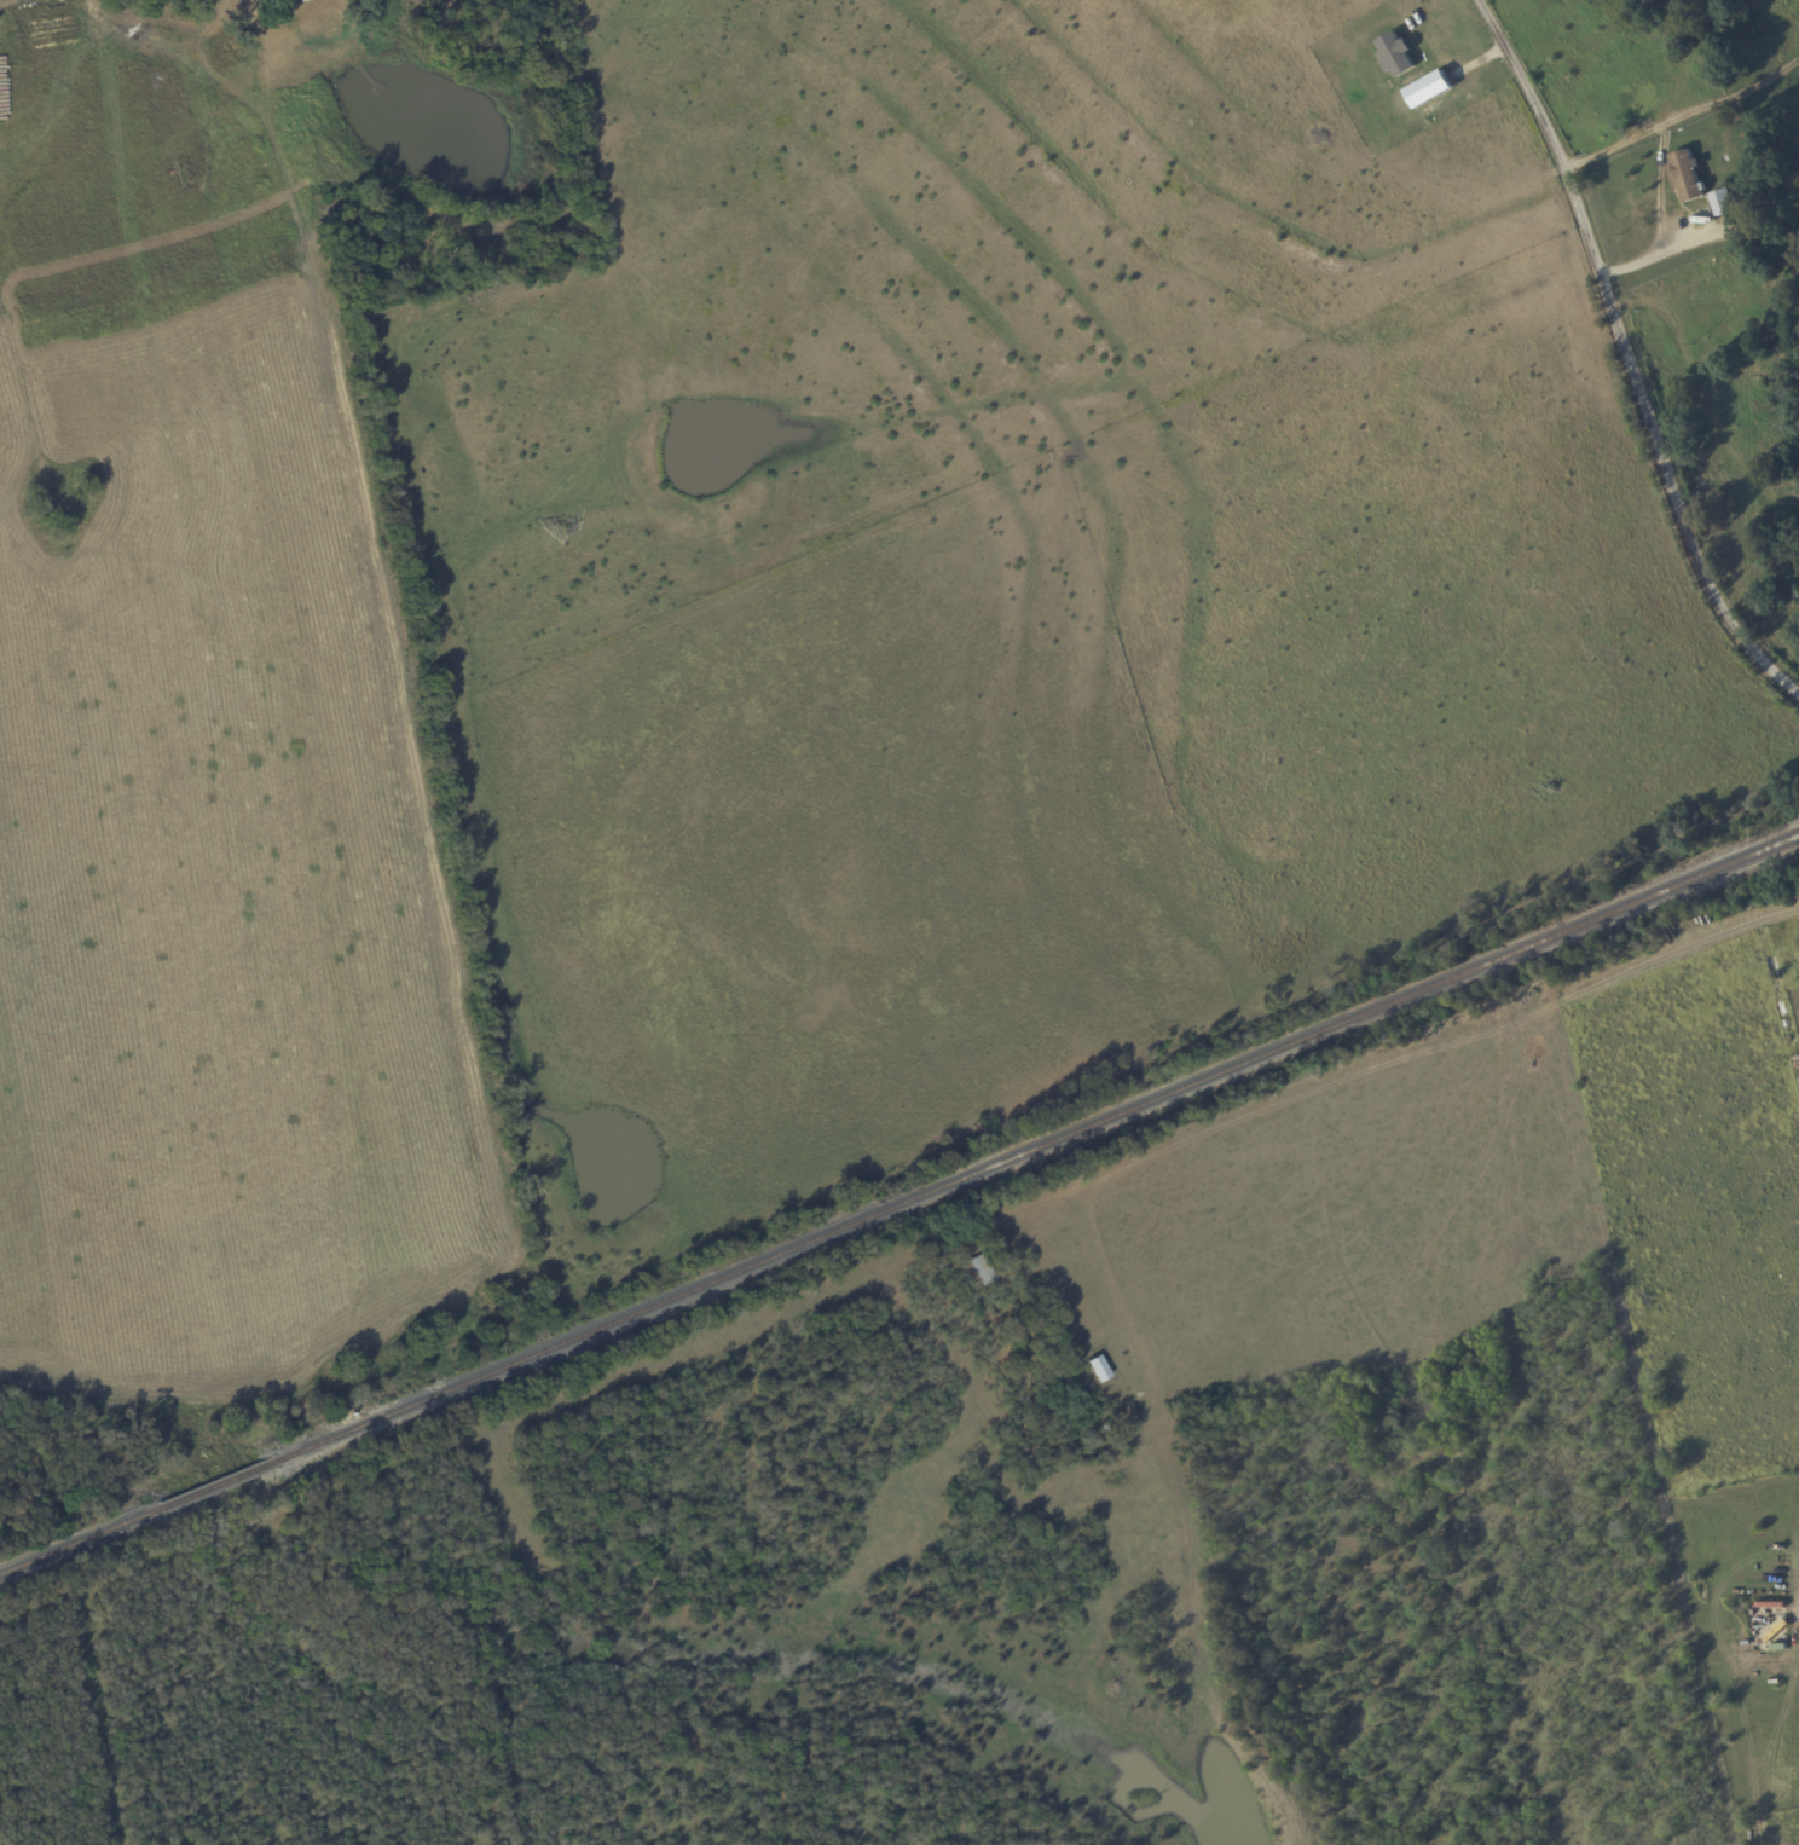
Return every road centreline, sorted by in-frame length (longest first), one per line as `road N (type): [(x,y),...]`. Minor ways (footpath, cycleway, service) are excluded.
road 1 (residential): [(1798,696),(1736,634),(1712,589),(1563,162),(1480,0)]

